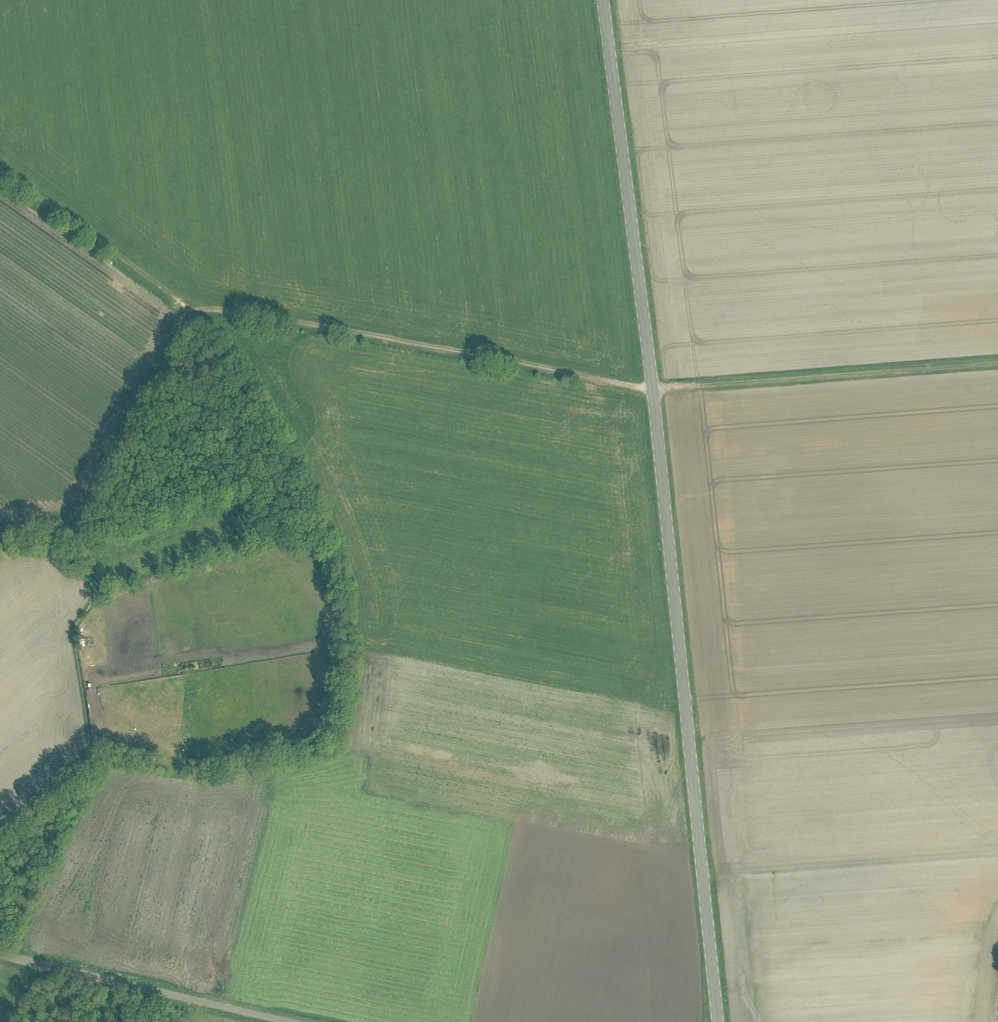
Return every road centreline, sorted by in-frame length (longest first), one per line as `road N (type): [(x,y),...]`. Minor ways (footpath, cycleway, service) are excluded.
road 1 (primary): [(718,1021),(602,0)]
road 2 (track): [(188,308),(652,390),(997,364)]
road 3 (track): [(0,531),(60,523),(83,508),(188,308)]
road 4 (unclassified): [(295,1021),(0,955)]
road 5 (track): [(0,172),(188,308)]

